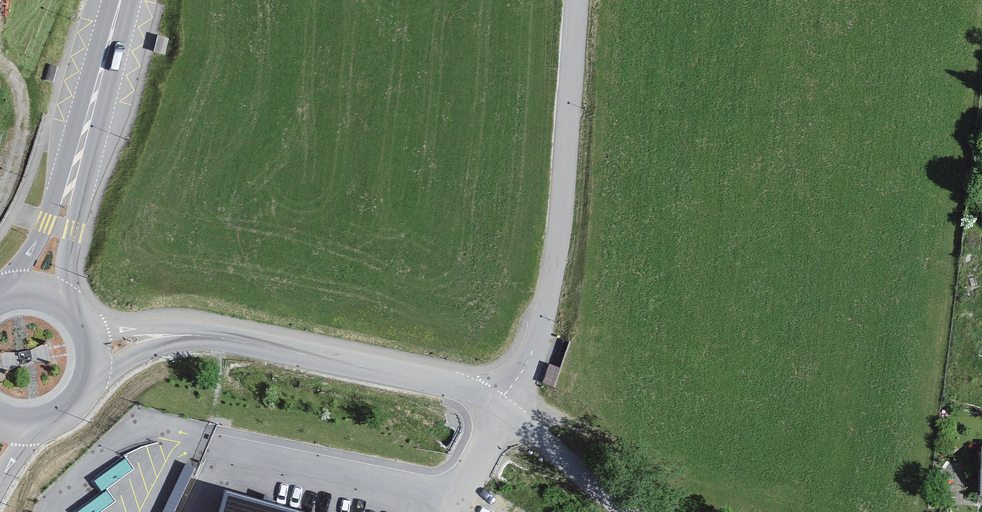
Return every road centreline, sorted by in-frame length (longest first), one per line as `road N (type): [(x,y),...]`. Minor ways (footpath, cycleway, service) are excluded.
road 1 (unclassified): [(500,405),(463,387),(234,338),(145,337),(91,350)]
road 2 (residential): [(500,405),(536,347),(557,251),(577,0)]
road 3 (secondary): [(121,0),(42,291)]
road 4 (residential): [(460,496),(197,441)]
road 5 (unclassified): [(636,511),(587,482),(500,405)]
road 6 (track): [(533,431),(547,421),(566,423),(682,474)]
road 7 (secondary): [(6,427),(28,428),(68,410),(90,372),(91,350)]

